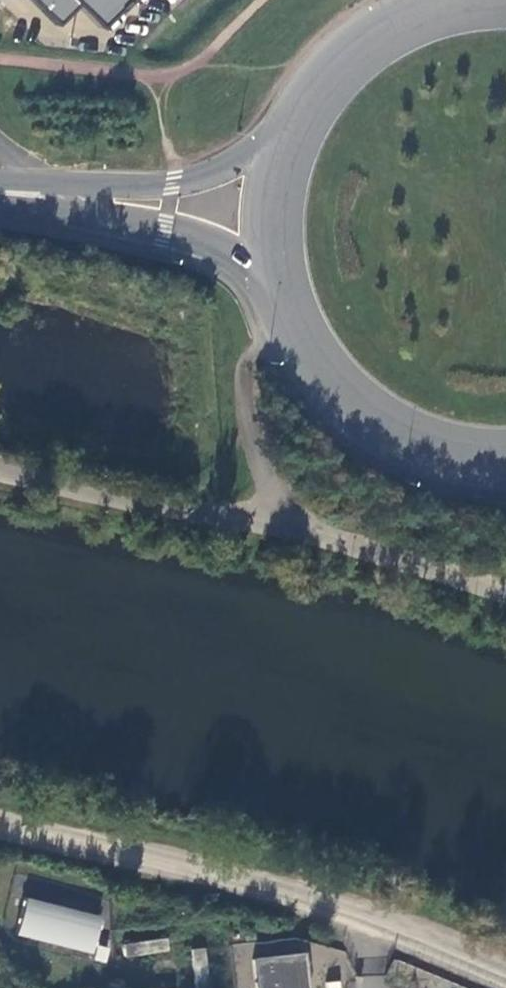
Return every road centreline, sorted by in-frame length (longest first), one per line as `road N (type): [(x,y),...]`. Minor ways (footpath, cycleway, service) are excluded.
road 1 (unclassified): [(505,978),(353,912),(179,859),(0,819)]
road 2 (primary): [(269,280),(296,348),(342,405),(404,445),(505,466)]
road 3 (primary): [(281,136),(174,183),(0,190)]
road 4 (primary): [(0,193),(213,244),(269,280)]
road 5 (primary): [(426,0),(340,51),(281,136)]
road 6 (primary): [(281,136),(264,207),(269,280)]

